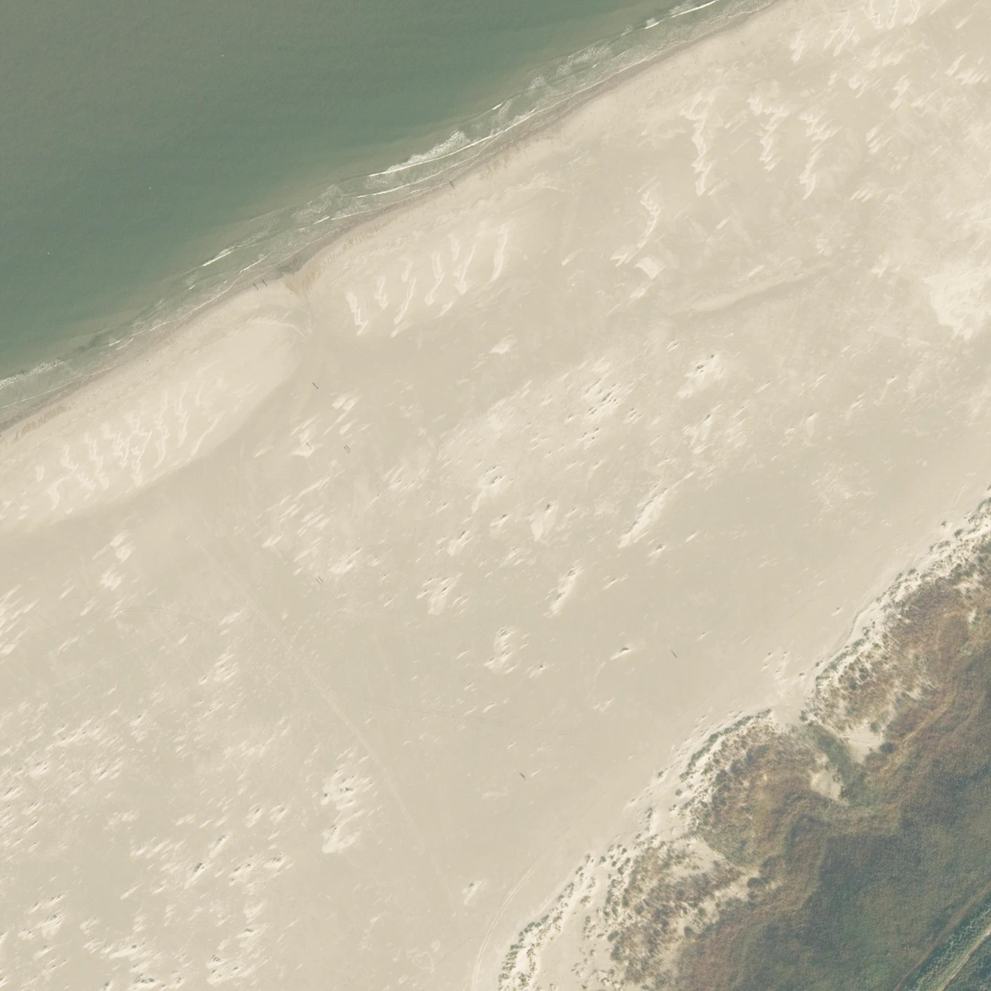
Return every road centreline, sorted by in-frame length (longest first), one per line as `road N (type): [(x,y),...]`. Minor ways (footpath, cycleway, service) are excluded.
road 1 (track): [(896,990),(990,884)]

